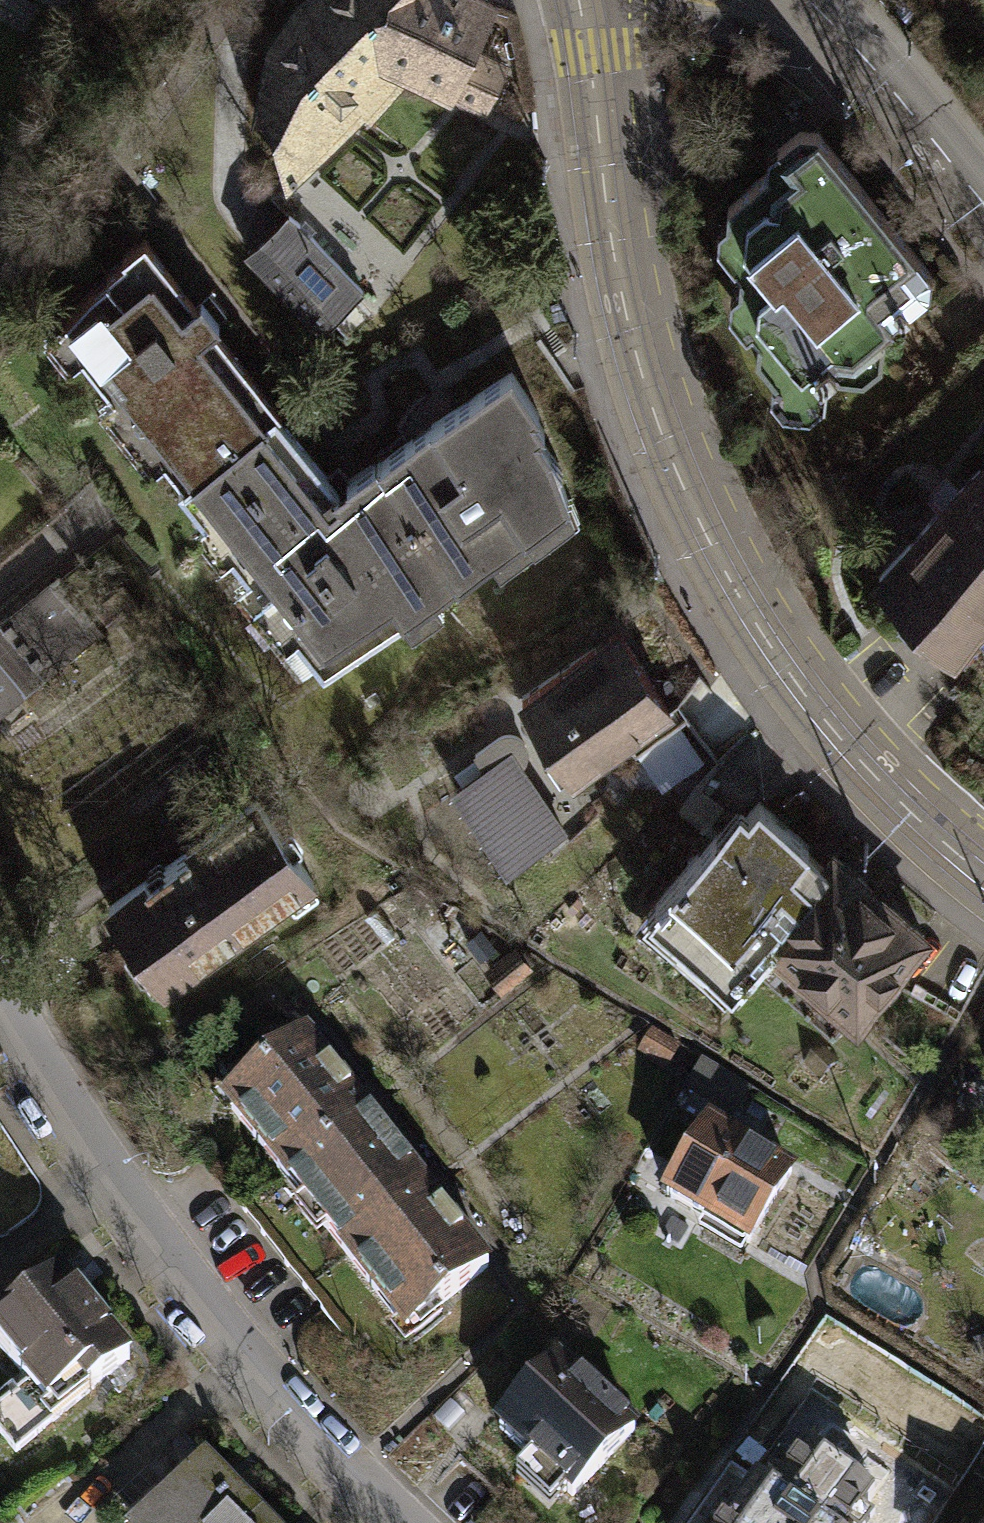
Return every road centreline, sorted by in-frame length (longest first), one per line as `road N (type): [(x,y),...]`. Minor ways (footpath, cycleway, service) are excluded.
road 1 (unclassified): [(983,877),(863,765),(772,634),(716,521),(668,404),(634,273),(596,0)]
road 2 (residential): [(0,1012),(108,1188),(198,1312),(389,1522)]
road 3 (unclassified): [(983,218),(796,0)]

